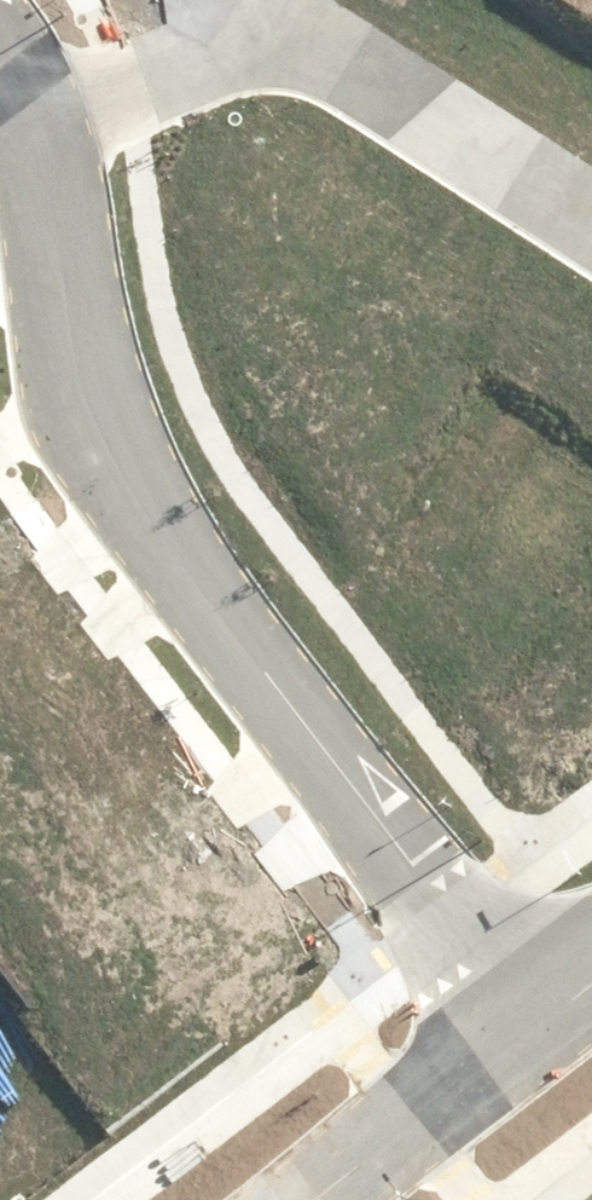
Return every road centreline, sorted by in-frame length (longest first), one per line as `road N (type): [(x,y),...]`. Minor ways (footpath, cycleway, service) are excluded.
road 1 (residential): [(14,118),(69,418),(124,500),(547,1018)]
road 2 (residential): [(14,118),(226,40),(287,45),(335,63),(591,223)]
road 3 (tertiary): [(547,1018),(304,1199)]

